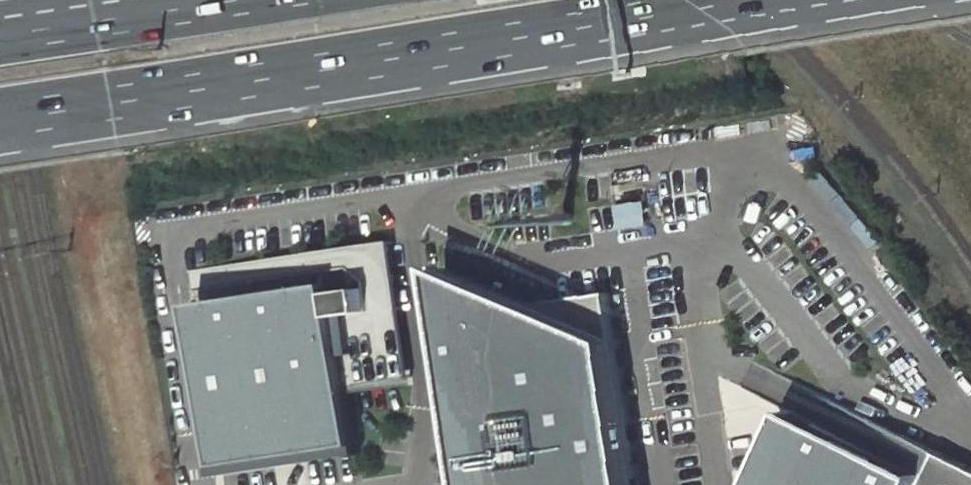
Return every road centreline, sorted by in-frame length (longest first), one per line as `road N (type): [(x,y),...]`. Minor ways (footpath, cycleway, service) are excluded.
road 1 (trunk): [(0,114),(707,0)]
road 2 (trunk): [(280,0),(0,46)]

